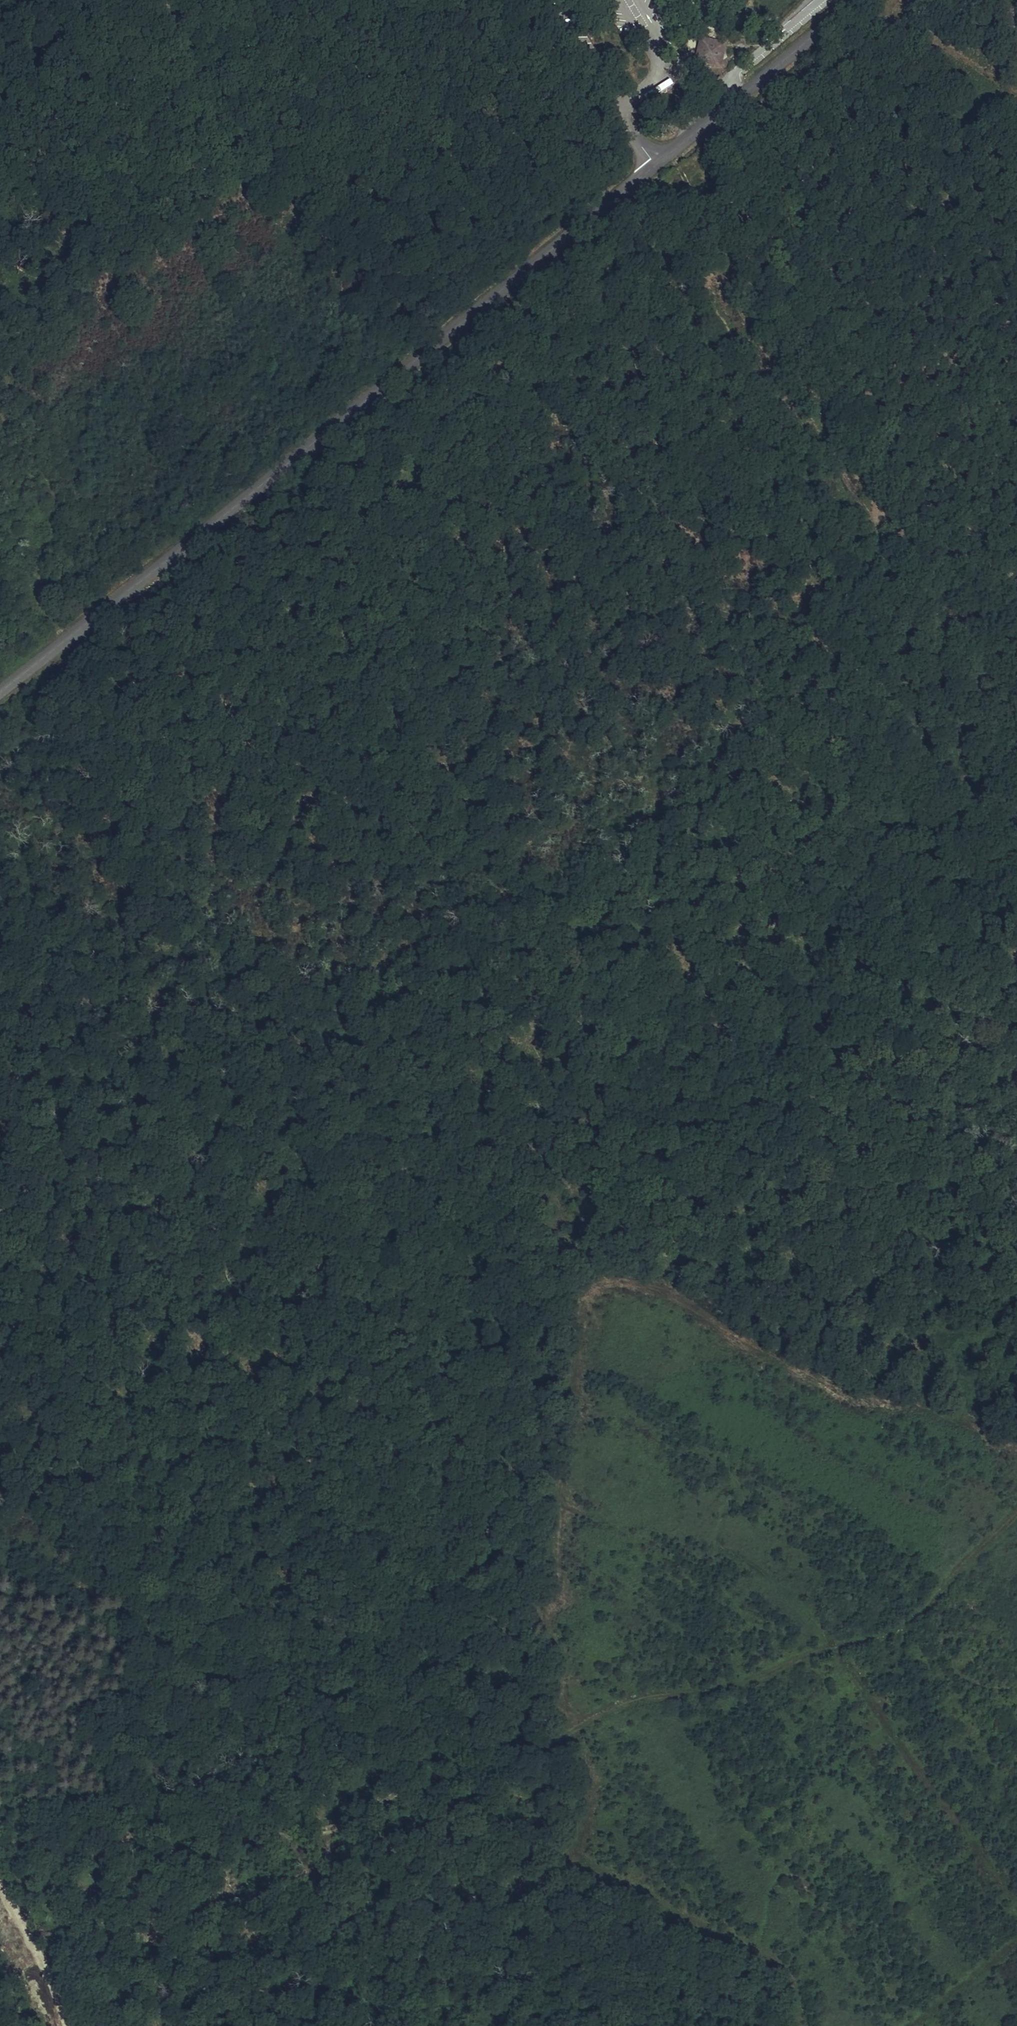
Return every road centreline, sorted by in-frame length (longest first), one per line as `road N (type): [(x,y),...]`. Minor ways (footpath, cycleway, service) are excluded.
road 1 (tertiary): [(0,691),(854,0)]
road 2 (track): [(0,1868),(61,2025)]

